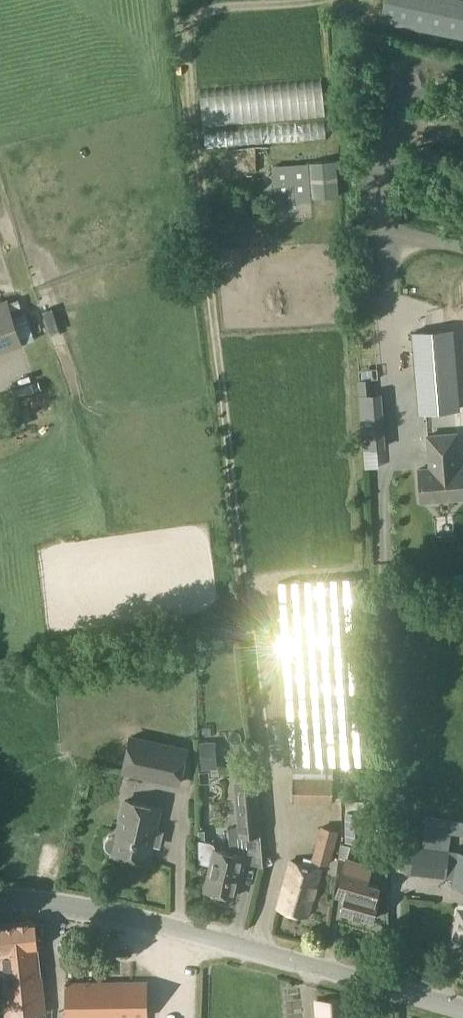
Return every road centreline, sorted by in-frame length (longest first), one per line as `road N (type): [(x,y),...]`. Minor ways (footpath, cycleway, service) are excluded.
road 1 (unclassified): [(462,1008),(138,918),(0,897)]

